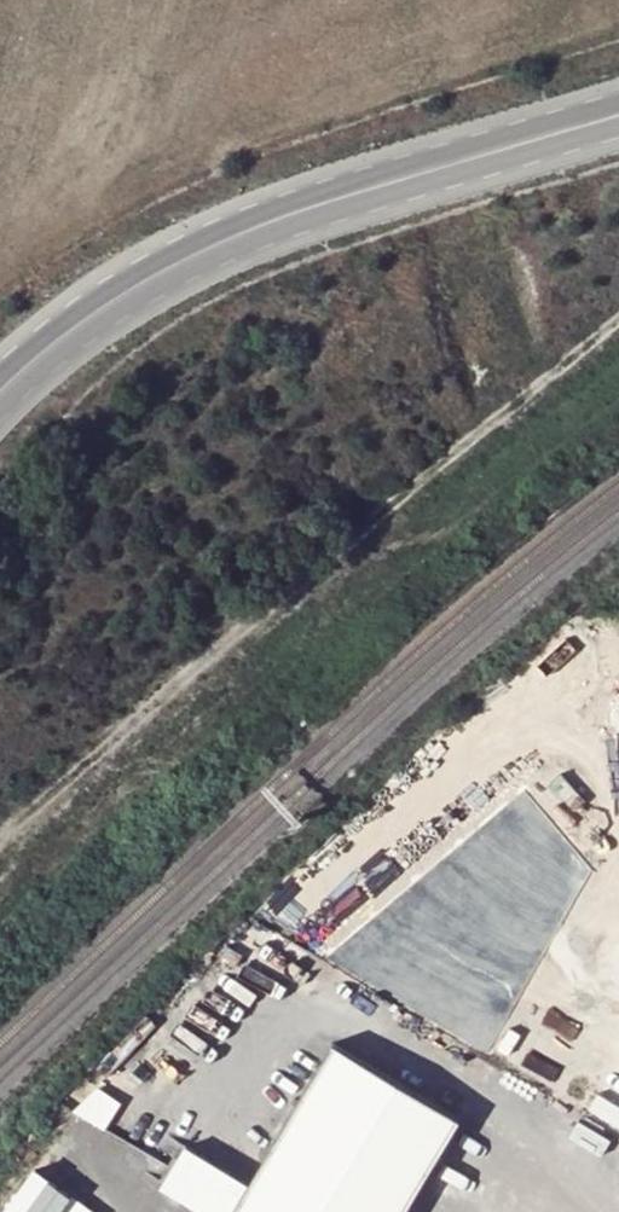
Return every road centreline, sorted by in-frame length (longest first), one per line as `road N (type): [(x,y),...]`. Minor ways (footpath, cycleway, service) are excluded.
road 1 (track): [(0,841),(618,321)]
road 2 (secondary): [(618,106),(398,165),(228,224),(151,260),(0,391)]

